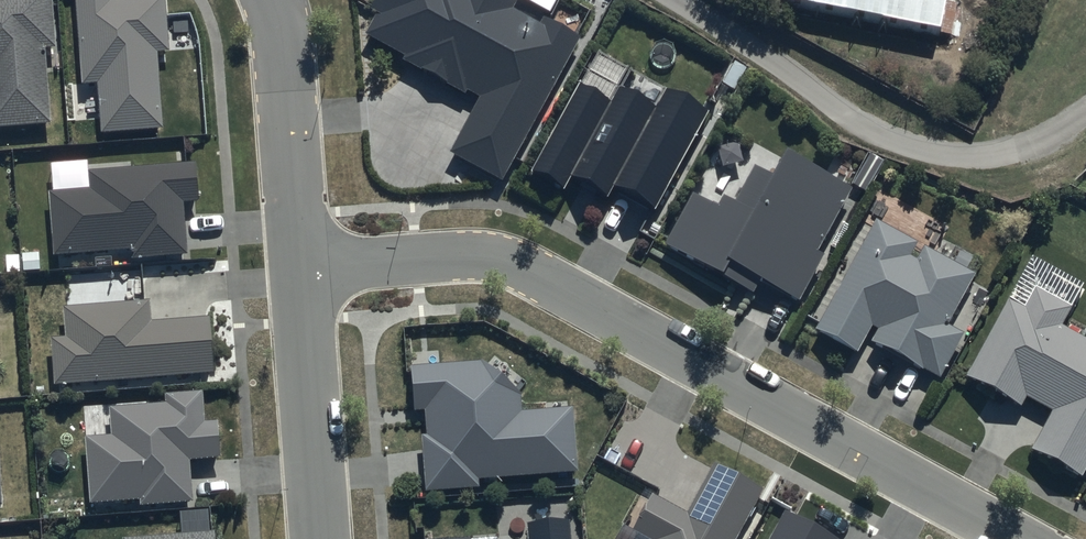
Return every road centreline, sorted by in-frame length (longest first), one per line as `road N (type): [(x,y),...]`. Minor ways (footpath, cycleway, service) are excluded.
road 1 (residential): [(302,267),(473,254),(510,260),(1017,538)]
road 2 (residential): [(323,538),(302,267)]
road 3 (residential): [(302,267),(272,0)]

